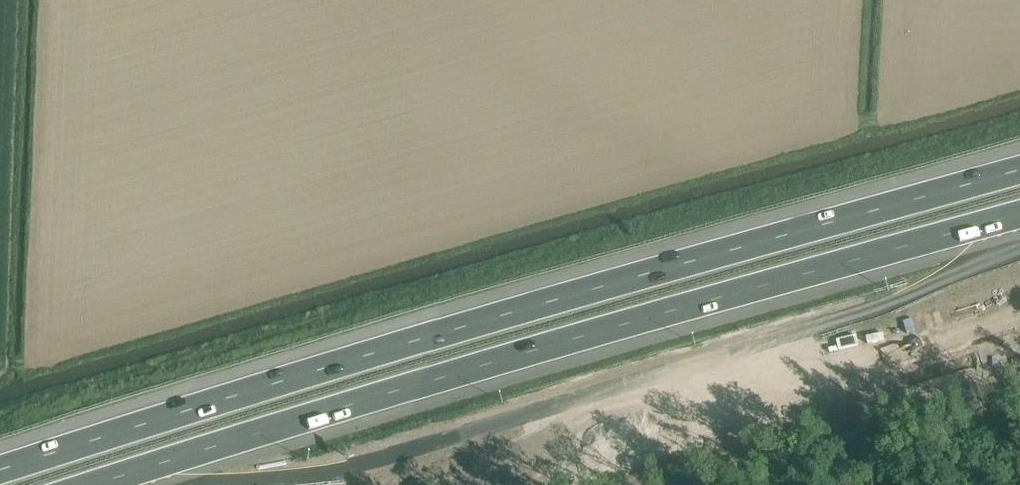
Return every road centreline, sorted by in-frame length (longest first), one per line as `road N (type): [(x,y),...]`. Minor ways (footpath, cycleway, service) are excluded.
road 1 (motorway): [(1019,168),(592,287),(0,470)]
road 2 (motorway): [(93,484),(1019,215)]

